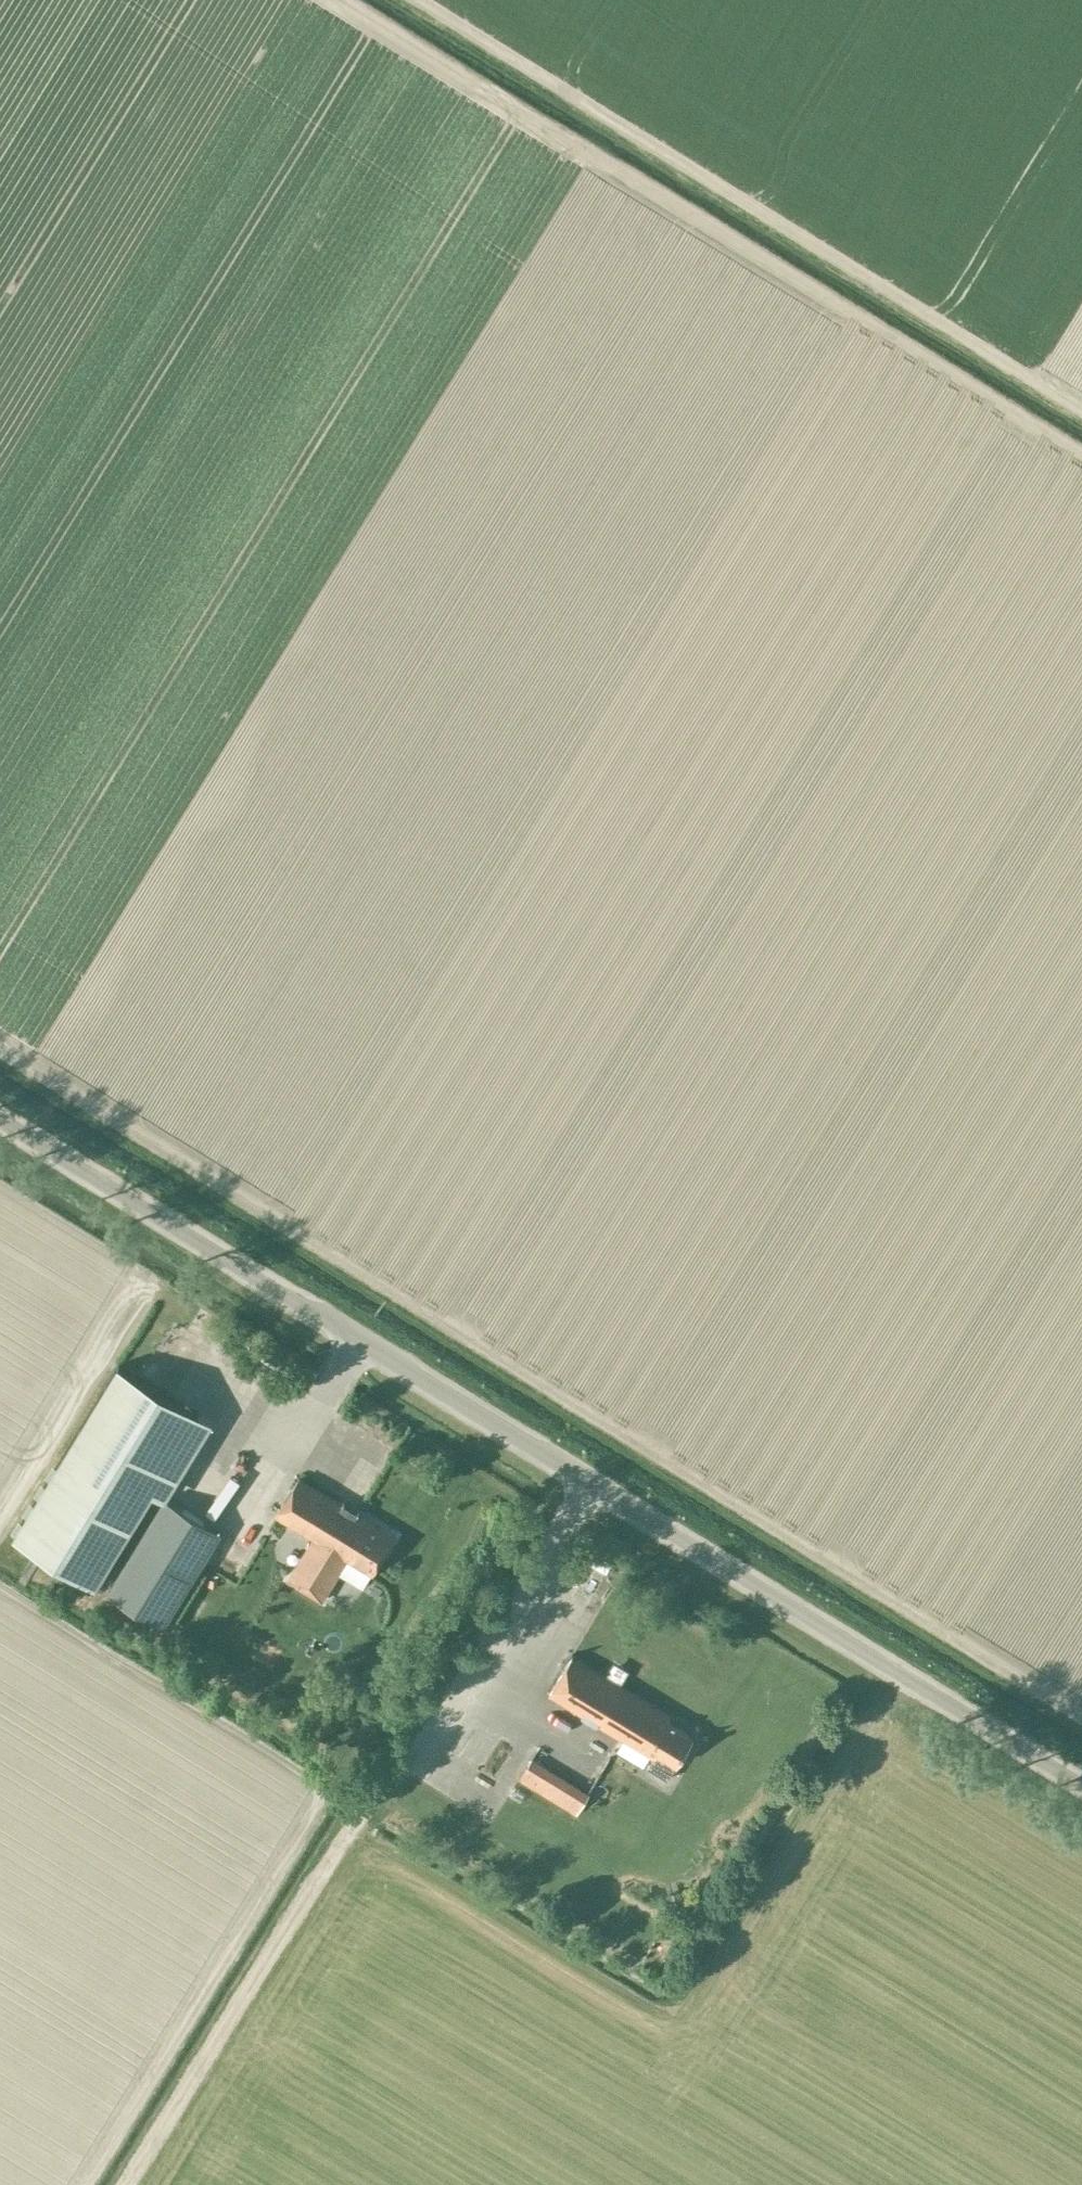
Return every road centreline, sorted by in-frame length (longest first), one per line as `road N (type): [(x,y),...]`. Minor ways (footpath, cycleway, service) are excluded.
road 1 (unclassified): [(1081,1786),(0,1118)]
road 2 (track): [(410,0),(1081,411)]

